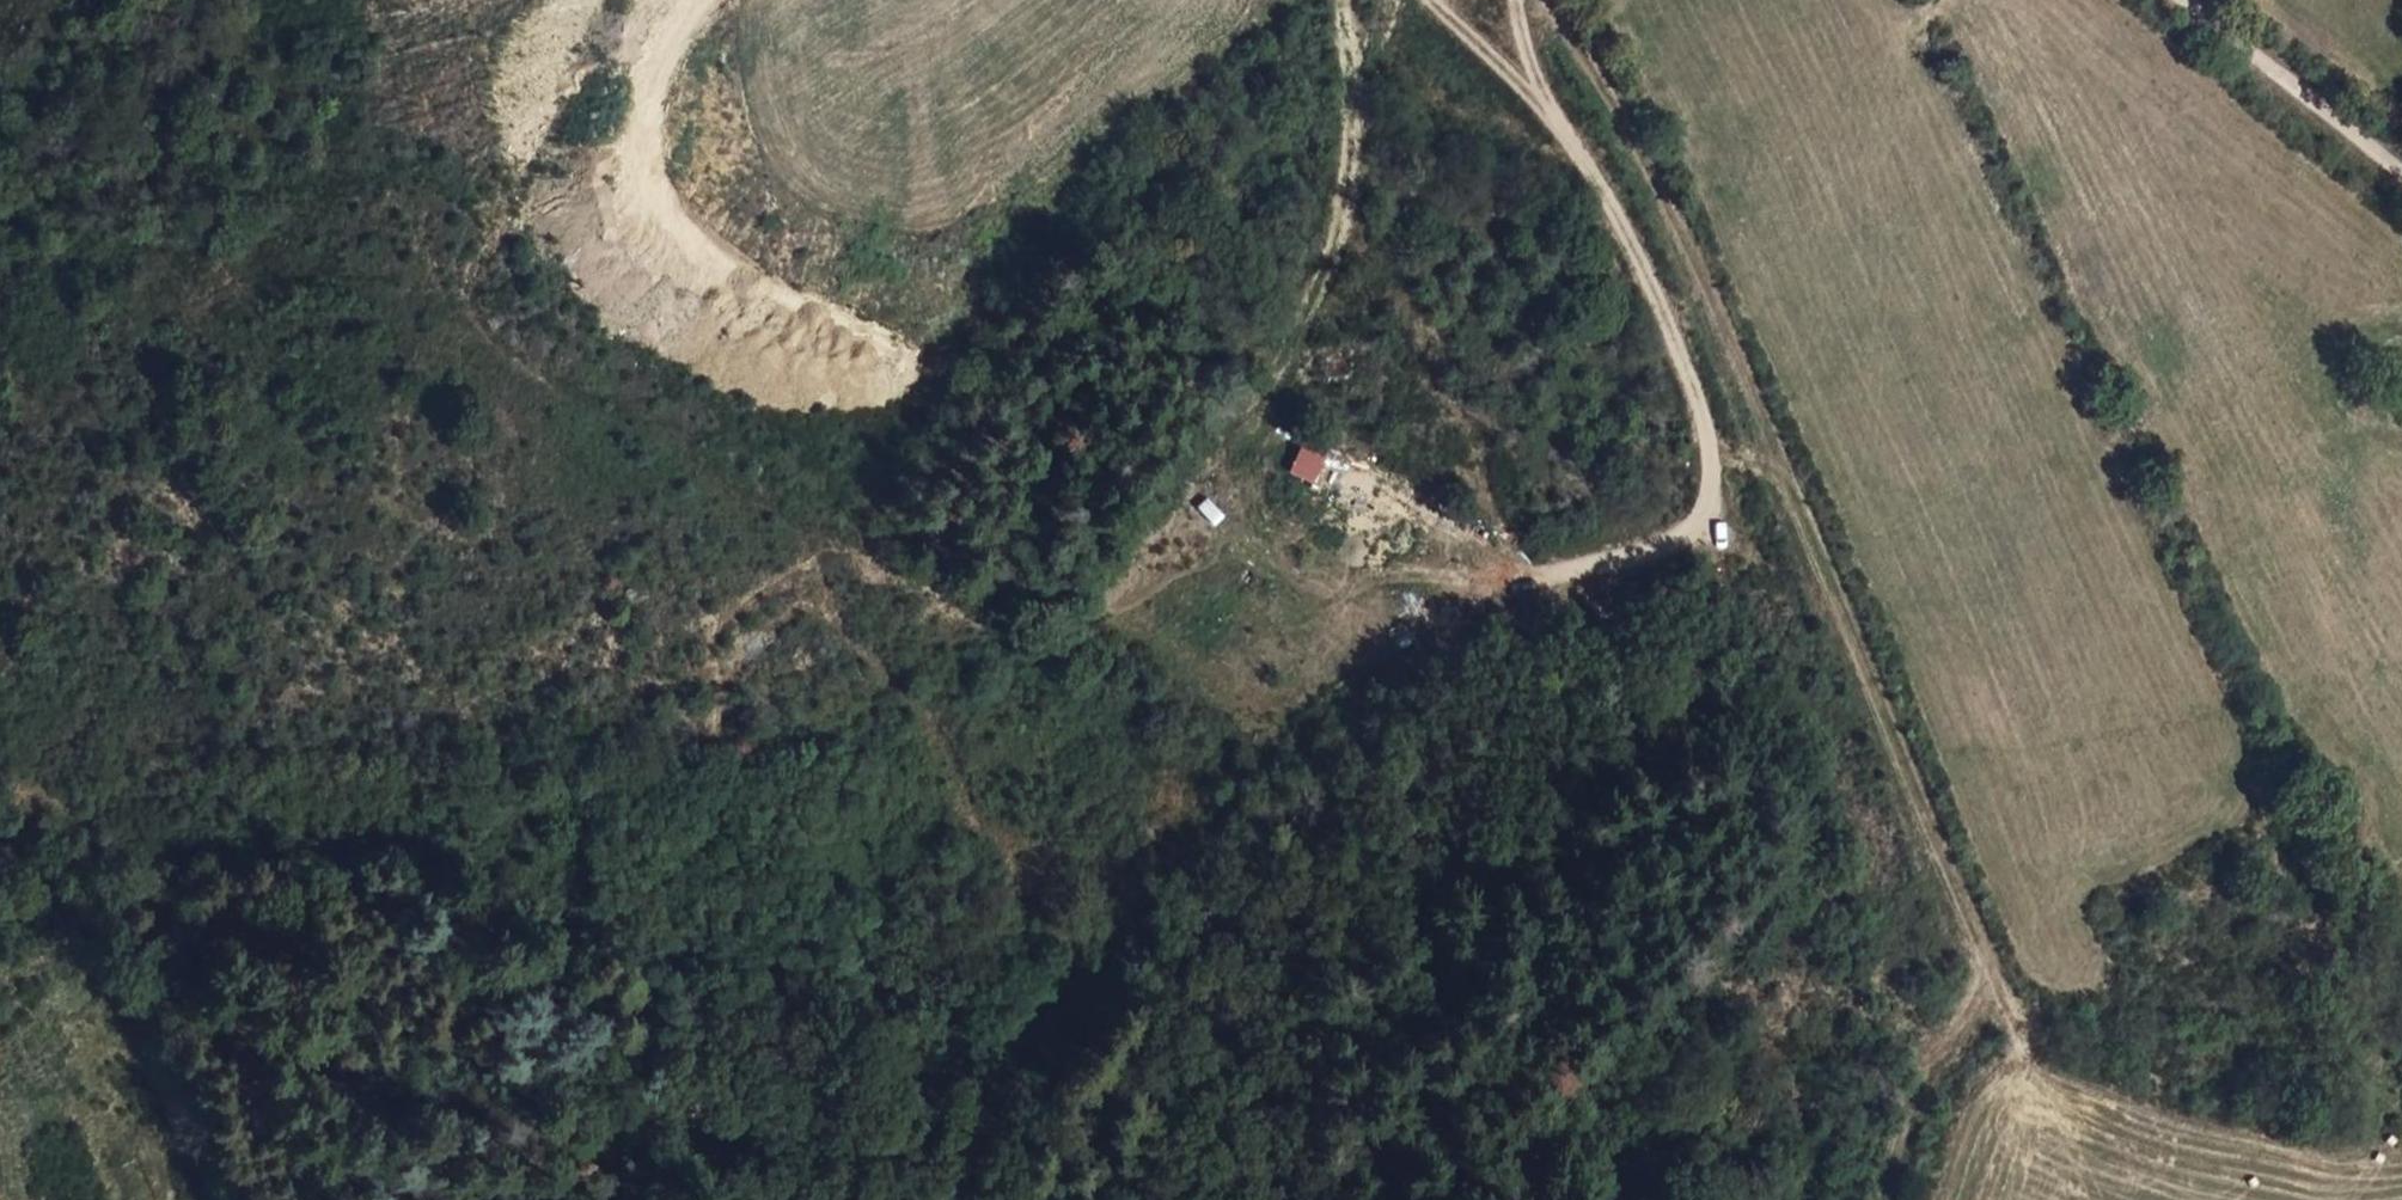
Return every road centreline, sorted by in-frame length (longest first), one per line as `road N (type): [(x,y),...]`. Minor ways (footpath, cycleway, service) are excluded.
road 1 (track): [(1551,0),(1700,274),(1890,712),(1989,970),(1936,1046),(1890,1199)]
road 2 (track): [(1543,115),(1602,192),(1703,397),(1732,518),(1553,590),(1438,579),(1345,532),(1244,439)]
road 3 (track): [(1338,0),(1350,140),(1331,278),(1302,348),(1244,439)]
road 4 (track): [(2177,0),(2401,176)]
road 5 (track): [(1514,0),(1543,115),(1423,0)]
road 6 (track): [(1350,140),(1393,0)]

